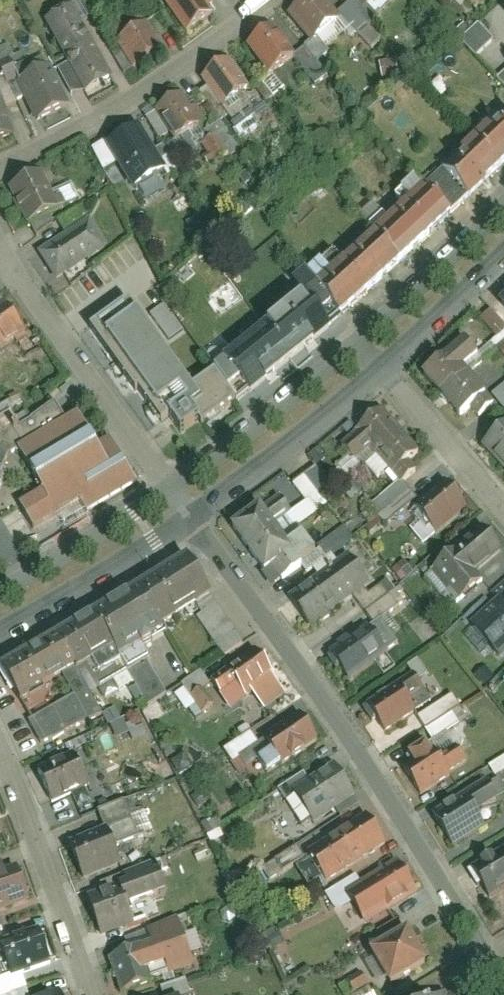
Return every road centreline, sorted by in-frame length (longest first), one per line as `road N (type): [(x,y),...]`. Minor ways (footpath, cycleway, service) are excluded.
road 1 (residential): [(198,524),(329,700),(503,982)]
road 2 (residential): [(269,0),(96,120),(0,167)]
road 3 (residential): [(0,744),(94,994)]
road 4 (residential): [(15,272),(173,486)]
road 5 (residential): [(198,524),(390,371)]
road 6 (residential): [(358,337),(173,486)]
road 7 (residential): [(0,638),(198,524)]
road 8 (residential): [(173,486),(0,590)]
road 9 (residential): [(503,200),(358,337)]
road 10 (residential): [(503,501),(390,371)]
road 11 (residential): [(390,371),(503,262)]

